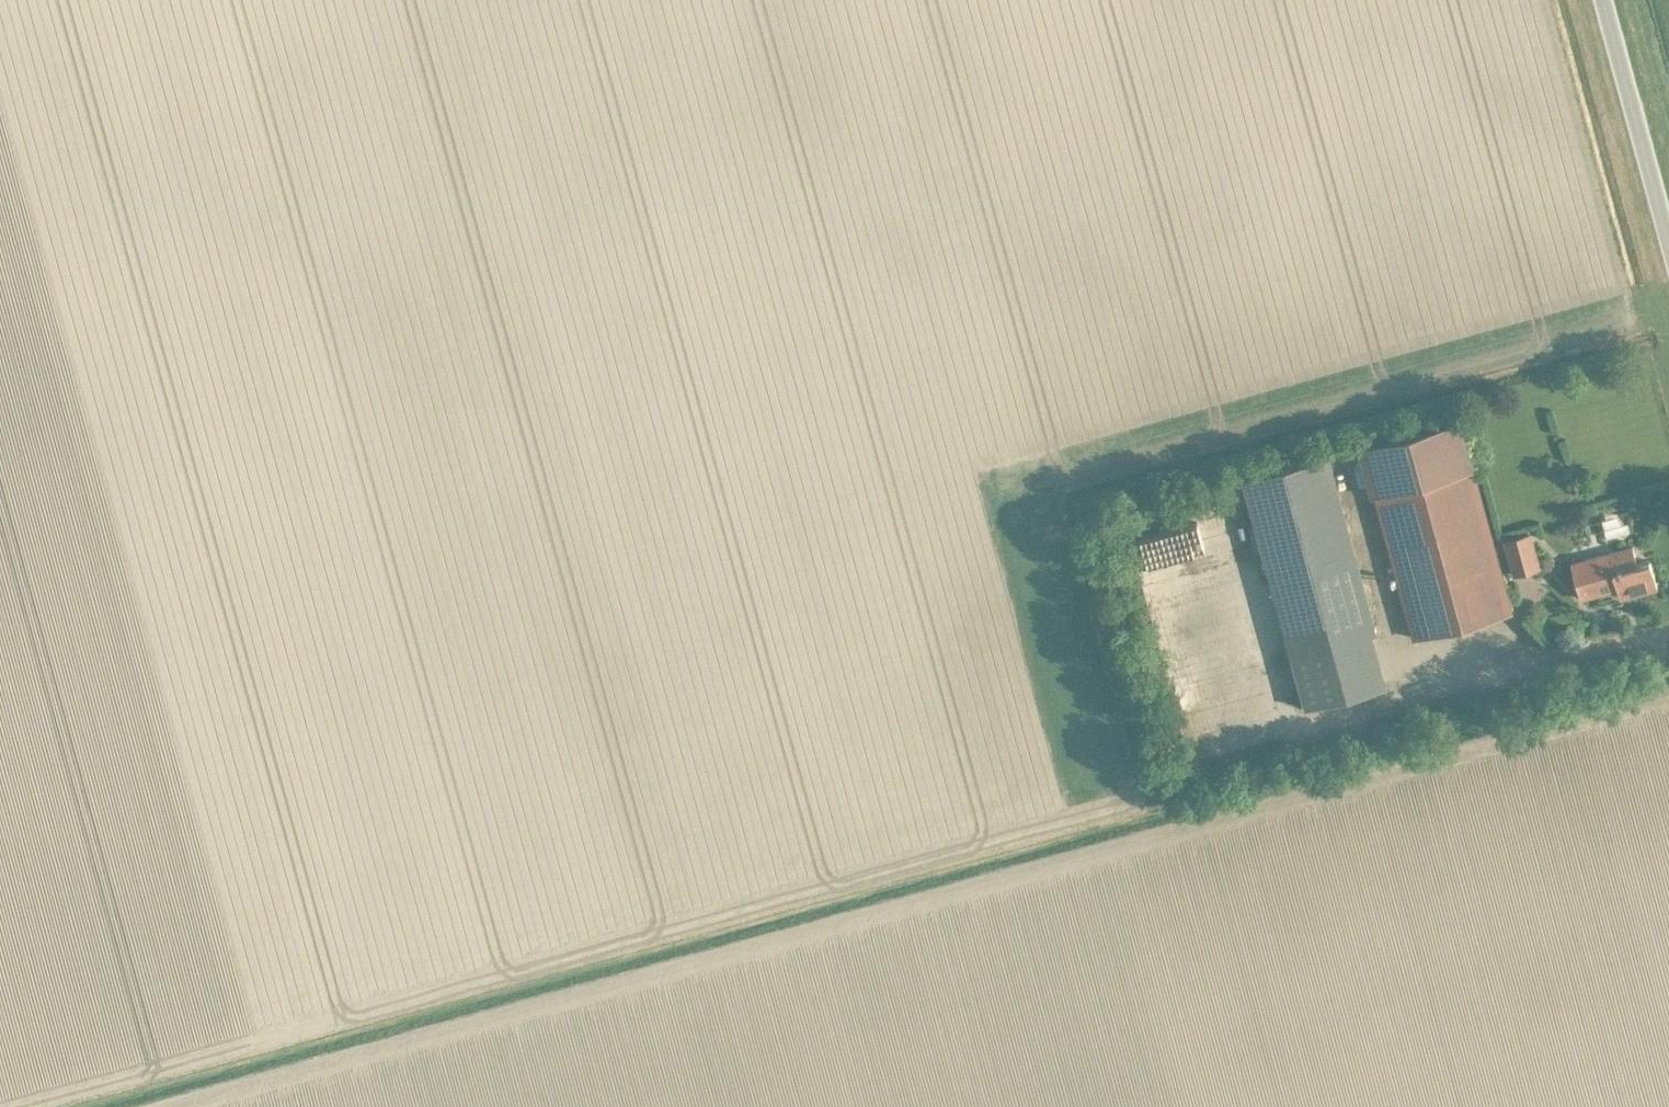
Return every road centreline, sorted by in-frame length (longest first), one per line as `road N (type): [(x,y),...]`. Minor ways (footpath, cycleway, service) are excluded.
road 1 (unclassified): [(1668,253),(1598,0)]

